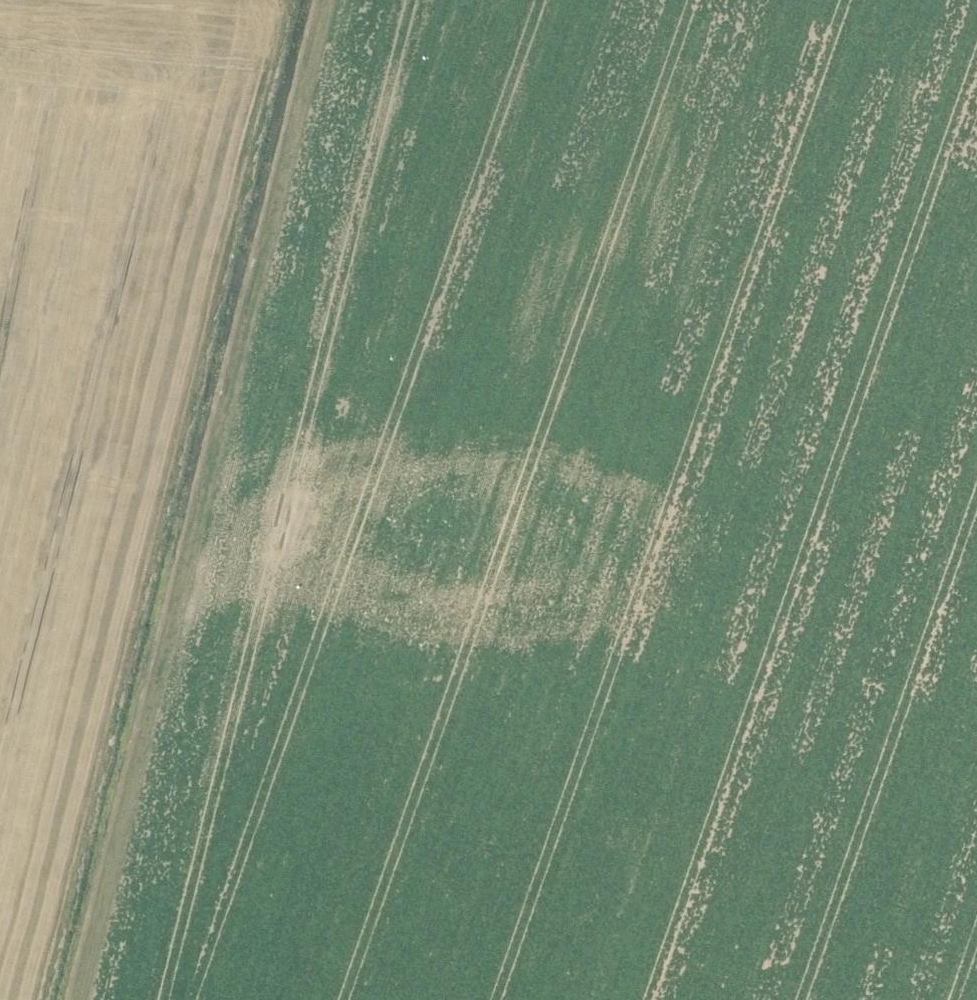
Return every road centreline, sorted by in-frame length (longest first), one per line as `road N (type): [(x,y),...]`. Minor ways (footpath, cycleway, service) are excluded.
road 1 (track): [(80,999),(327,0)]

